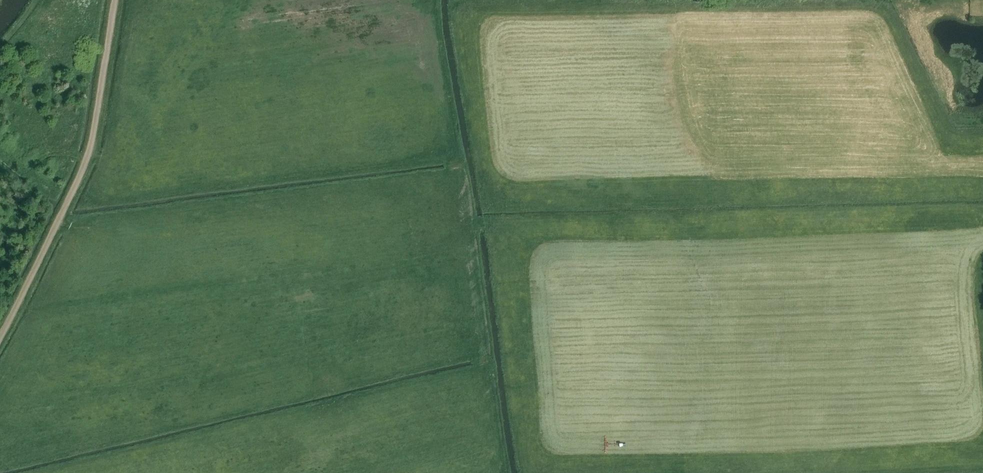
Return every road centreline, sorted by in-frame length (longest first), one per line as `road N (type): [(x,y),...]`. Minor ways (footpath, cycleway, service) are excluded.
road 1 (track): [(0,337),(92,144),(115,0)]

